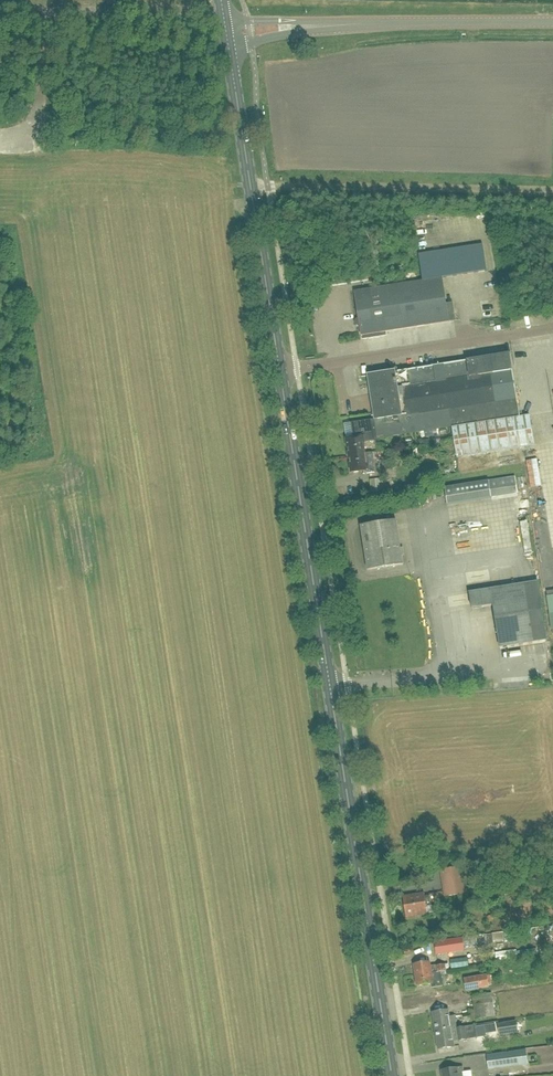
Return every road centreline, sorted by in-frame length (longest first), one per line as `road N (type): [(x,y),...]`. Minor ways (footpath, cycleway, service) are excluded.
road 1 (secondary): [(392,1075),(227,43)]
road 2 (track): [(252,191),(552,191)]
road 3 (unclassified): [(335,25),(552,22)]
road 4 (track): [(50,11),(40,21),(42,110),(31,138)]

